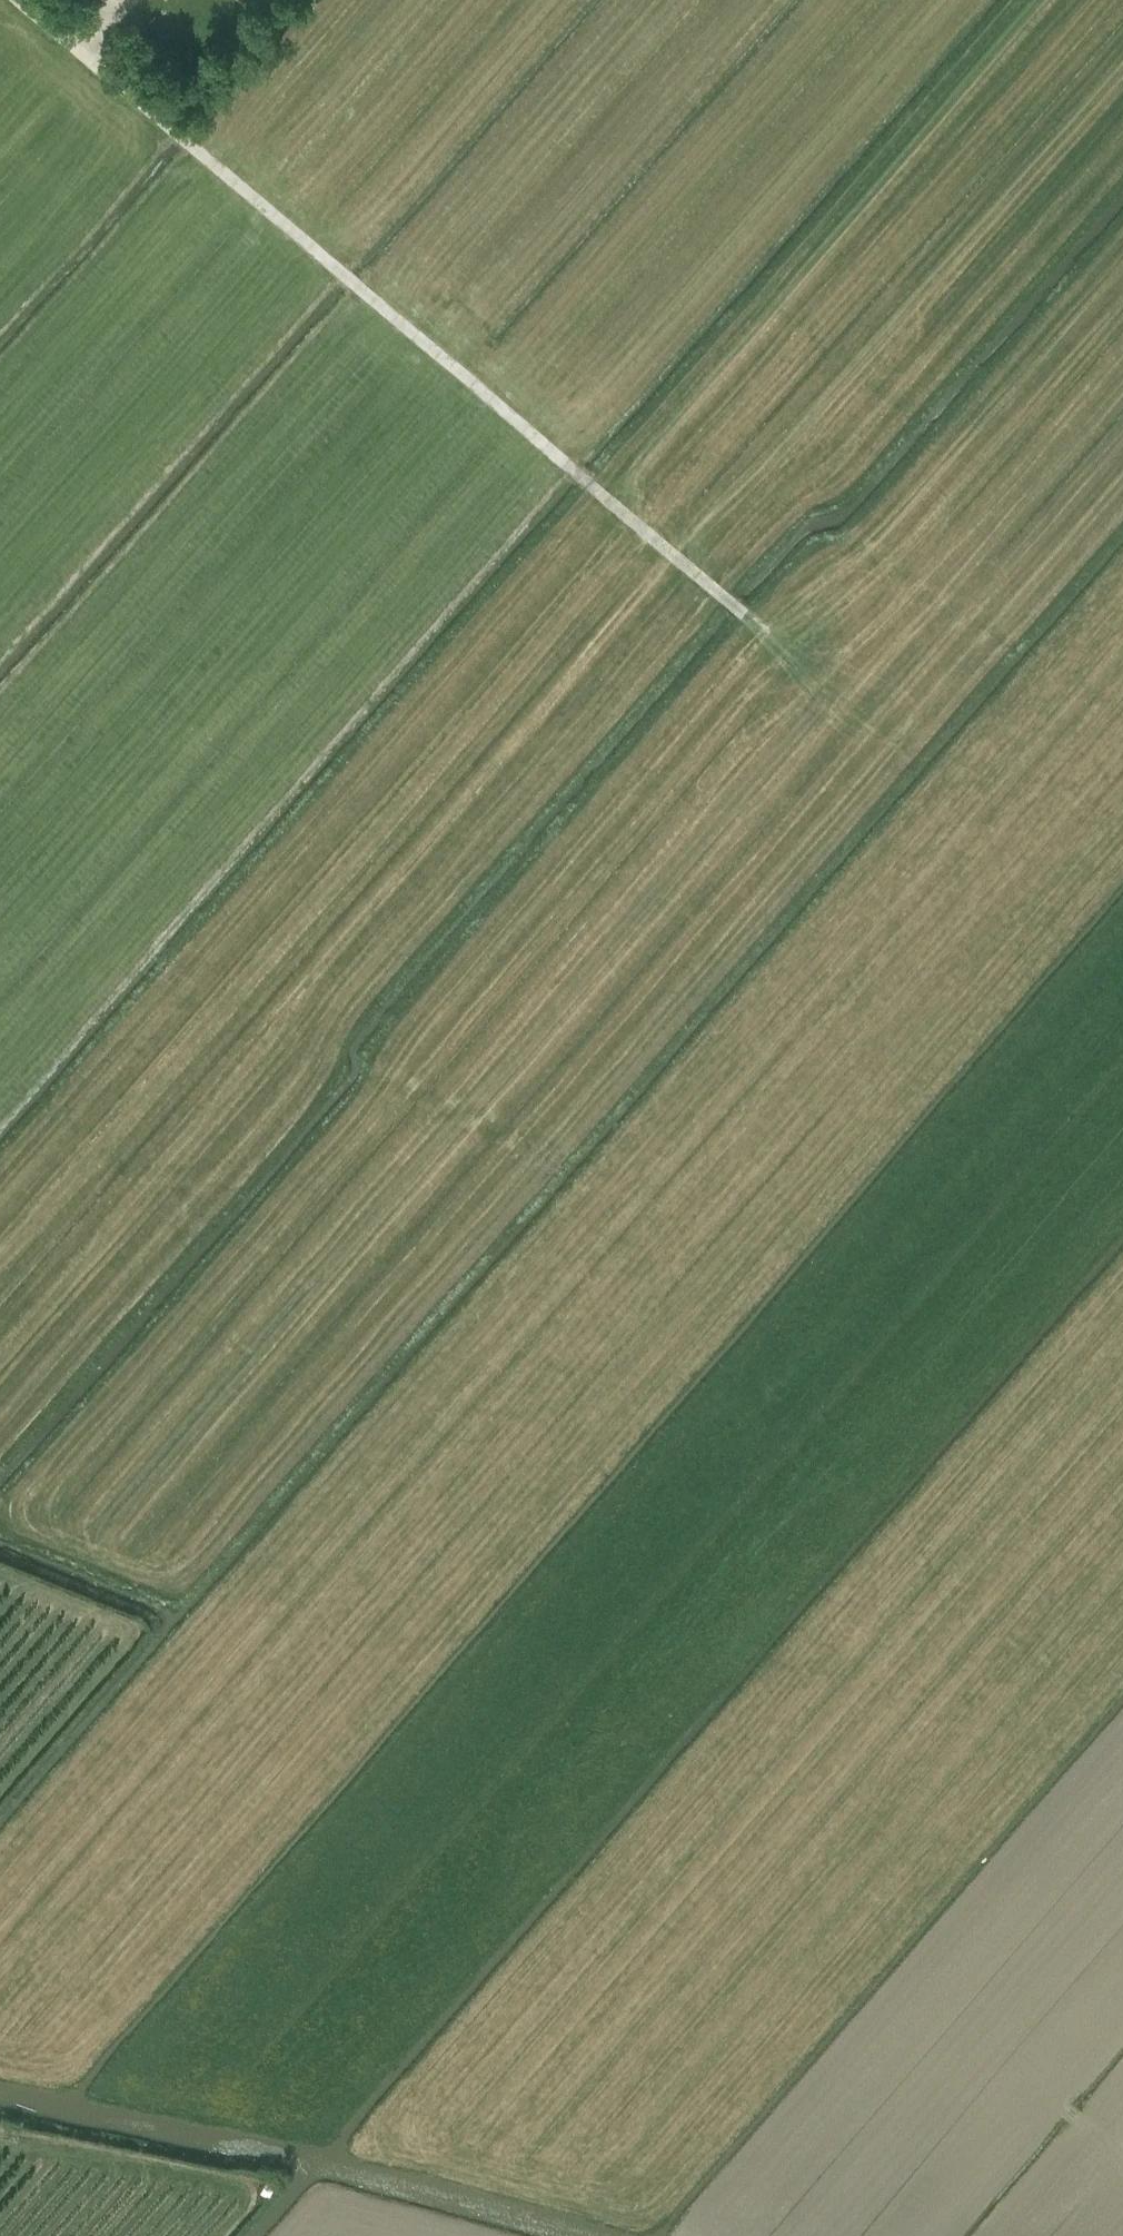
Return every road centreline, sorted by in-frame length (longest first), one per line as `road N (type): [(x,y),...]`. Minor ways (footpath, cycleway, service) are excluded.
road 1 (track): [(760,606),(46,0)]

